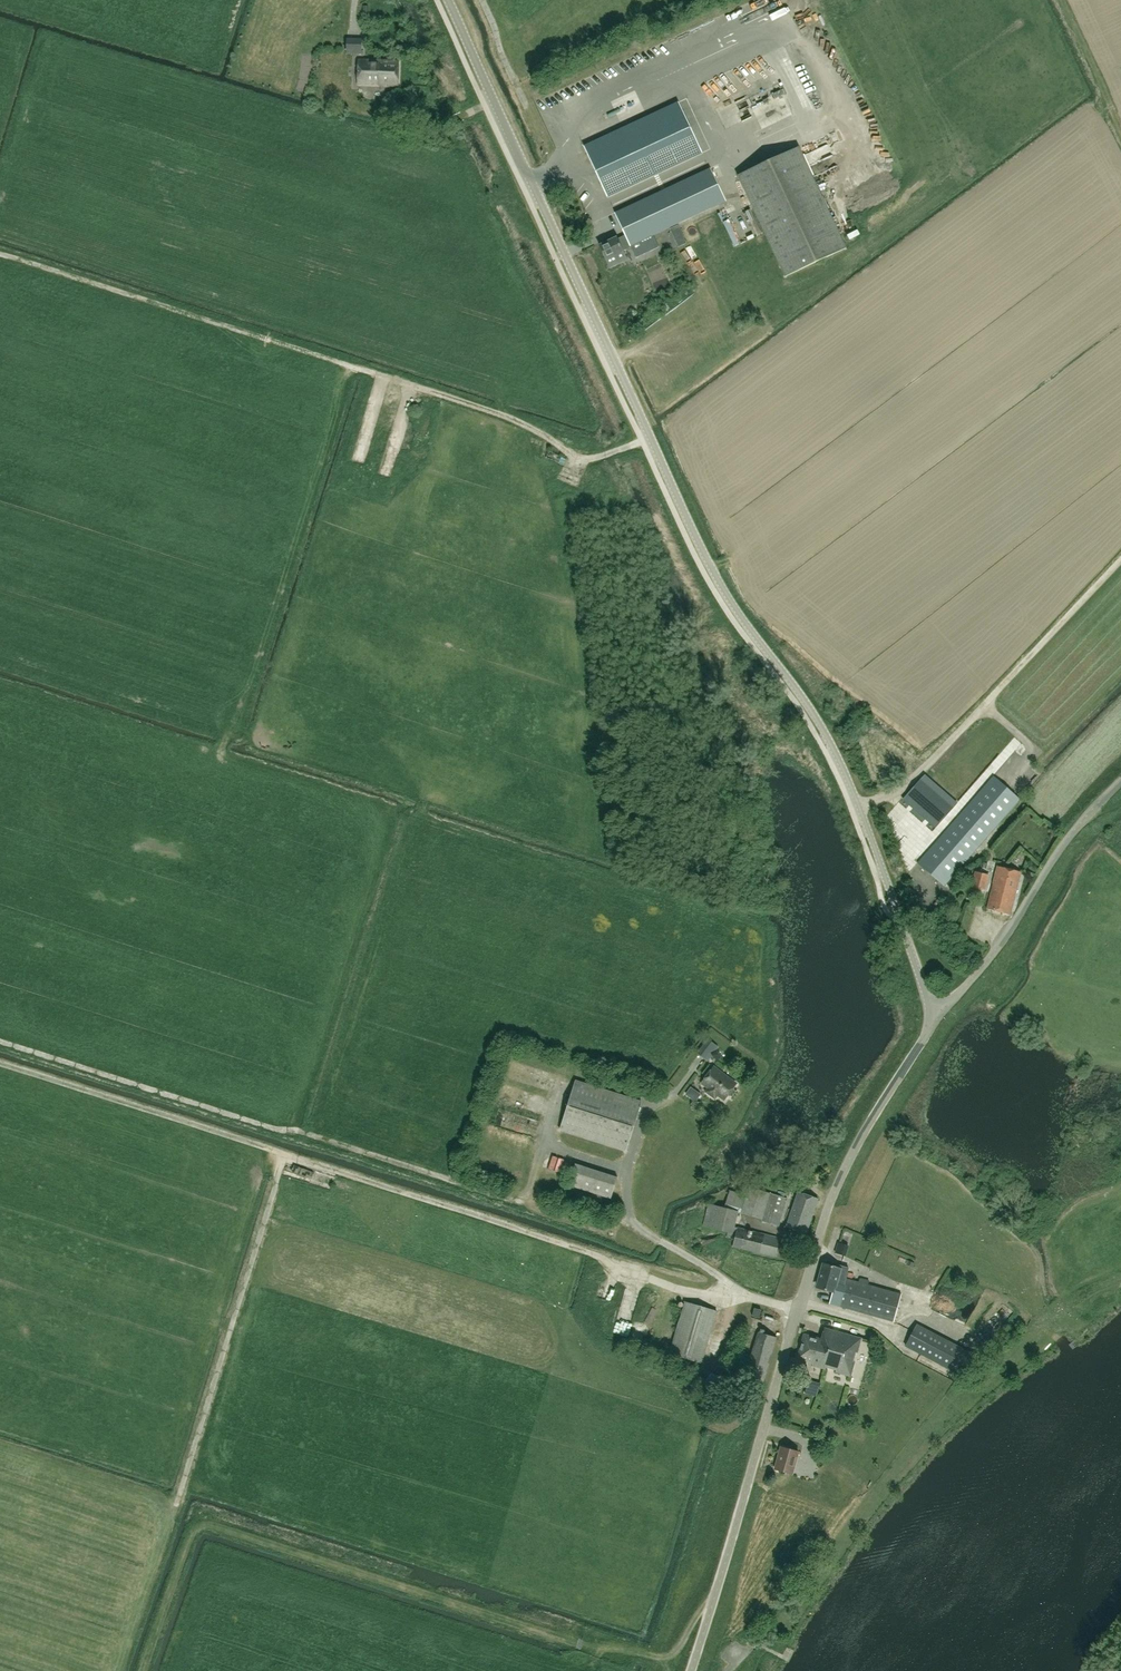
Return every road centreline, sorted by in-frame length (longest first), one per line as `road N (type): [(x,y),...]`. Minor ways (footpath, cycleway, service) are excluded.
road 1 (unclassified): [(935,1022),(840,764),(710,569),(449,0)]
road 2 (track): [(0,1064),(681,1289)]
road 3 (unclassified): [(691,1670),(833,1197),(935,1022)]
road 4 (track): [(650,437),(576,457),(508,417),(0,254)]
road 5 (track): [(0,1042),(515,1201),(530,1188),(554,1101)]
road 6 (track): [(180,1492),(284,1155)]
road 7 (unclassified): [(935,1022),(1065,842),(1120,781)]

